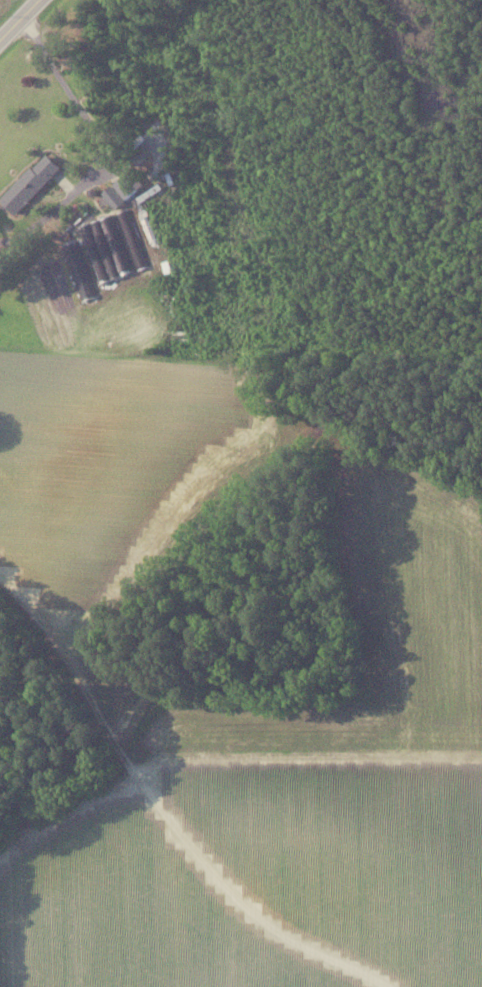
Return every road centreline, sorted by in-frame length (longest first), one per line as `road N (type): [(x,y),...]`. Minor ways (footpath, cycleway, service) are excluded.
road 1 (track): [(0,581),(69,654),(143,779),(236,899),(277,930),(388,986)]

